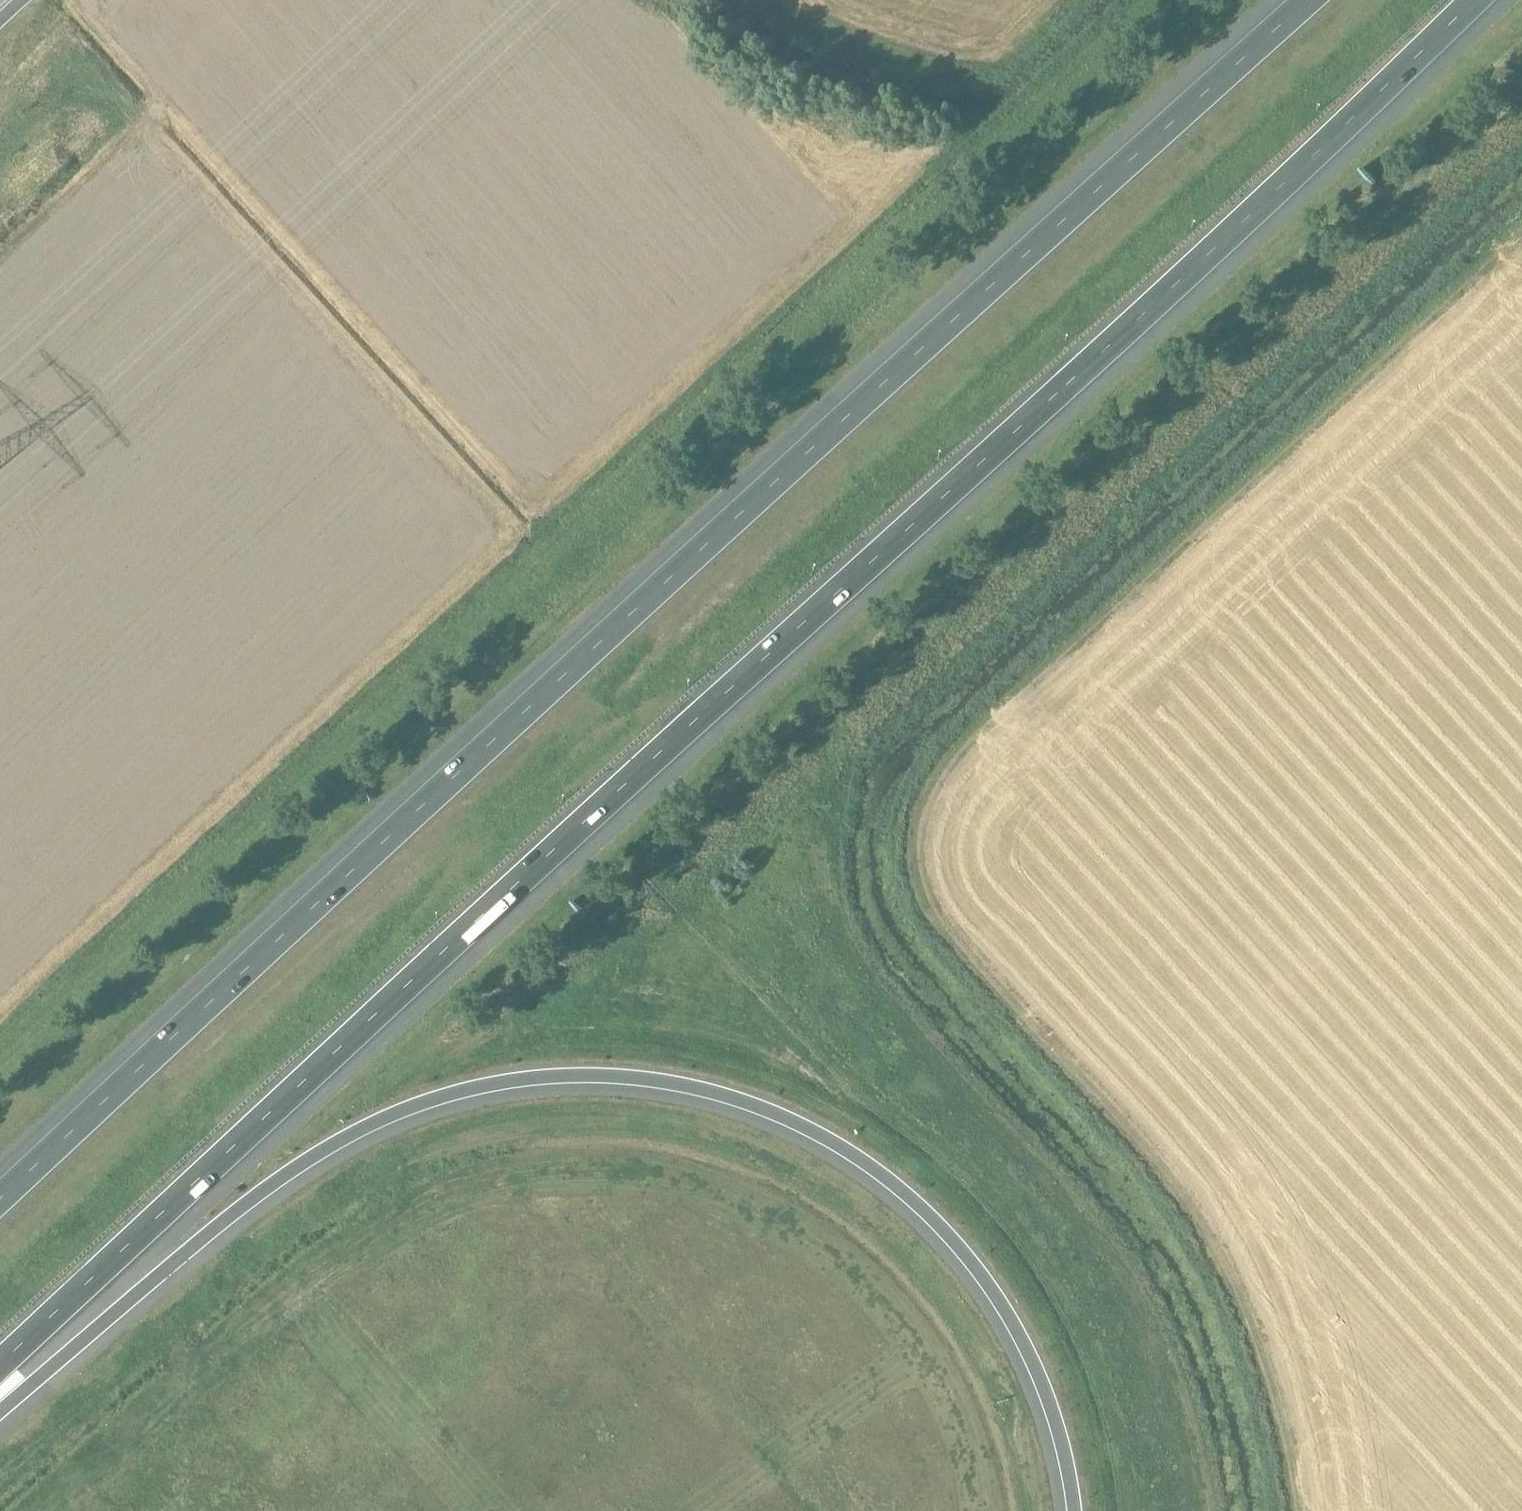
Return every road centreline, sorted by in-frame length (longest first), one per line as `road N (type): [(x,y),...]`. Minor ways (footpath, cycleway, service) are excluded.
road 1 (motorway): [(0,1368),(1165,293),(1471,0)]
road 2 (motorway): [(1310,0),(0,1204)]
road 3 (motorway): [(0,1408),(267,1188),(351,1139),(483,1092),(640,1084),(718,1099),(794,1129),(880,1178),(956,1246),(1046,1405),(1067,1510)]

